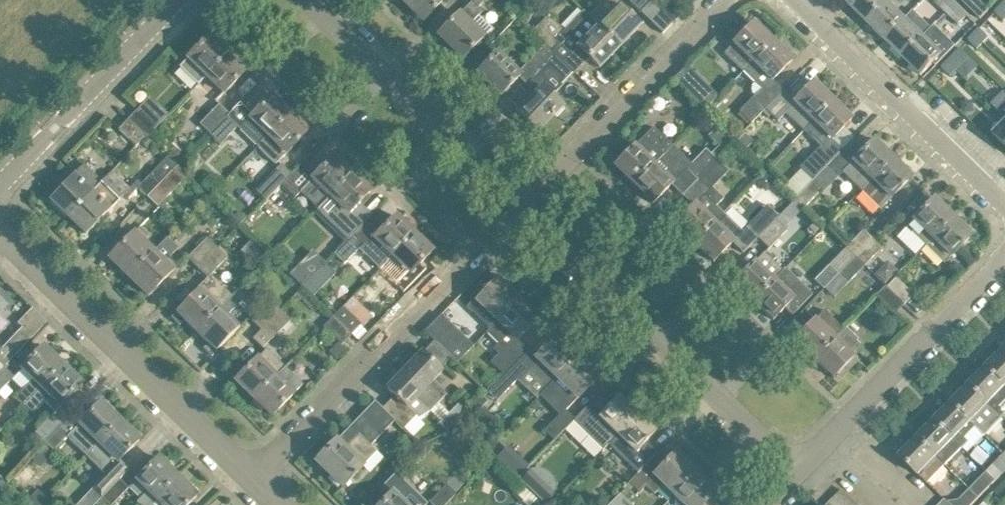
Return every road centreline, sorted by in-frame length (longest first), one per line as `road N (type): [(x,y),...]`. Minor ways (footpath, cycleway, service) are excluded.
road 1 (residential): [(796,476),(522,205)]
road 2 (residential): [(255,478),(522,205)]
road 3 (residential): [(255,478),(0,235)]
road 4 (residential): [(796,476),(1004,260)]
road 5 (residential): [(522,205),(307,0)]
road 6 (residential): [(1004,201),(797,0)]
road 7 (residential): [(522,205),(725,0)]
road 8 (tertiary): [(0,189),(180,0)]

